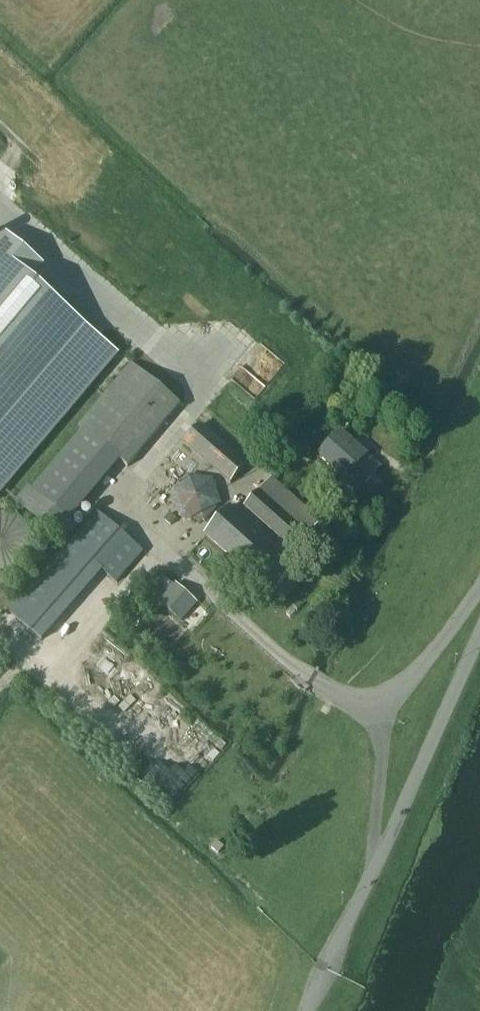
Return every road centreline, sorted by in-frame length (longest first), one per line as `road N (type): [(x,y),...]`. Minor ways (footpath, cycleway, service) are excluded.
road 1 (unclassified): [(309,1010),(479,630)]

